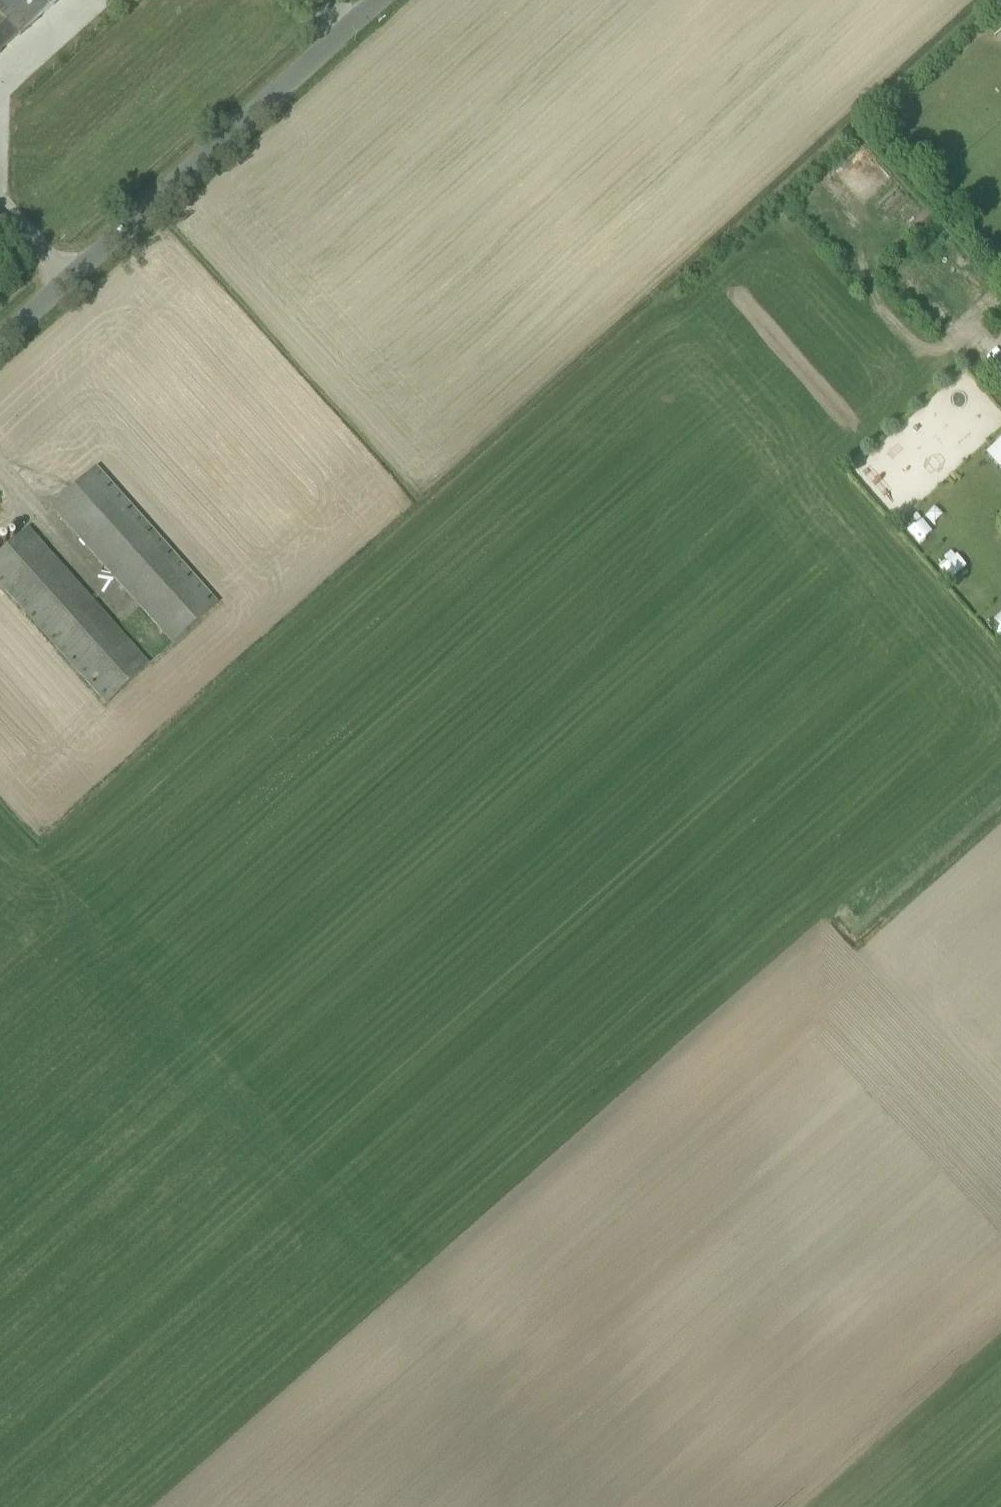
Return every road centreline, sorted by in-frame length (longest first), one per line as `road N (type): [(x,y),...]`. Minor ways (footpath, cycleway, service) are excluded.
road 1 (unclassified): [(0,347),(383,0)]

